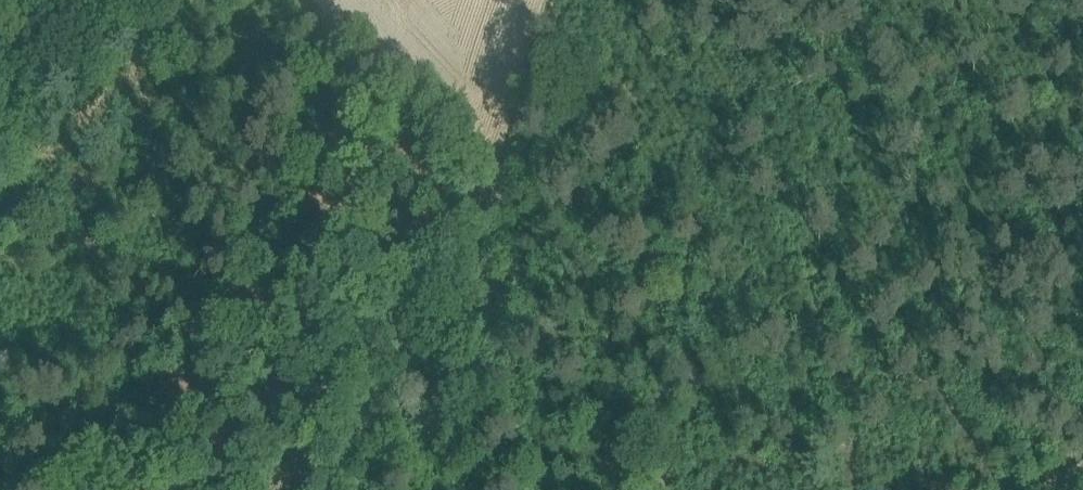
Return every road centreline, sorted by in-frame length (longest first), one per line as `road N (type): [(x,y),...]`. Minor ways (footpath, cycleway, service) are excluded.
road 1 (track): [(281,489),(408,337),(491,204),(551,0)]

